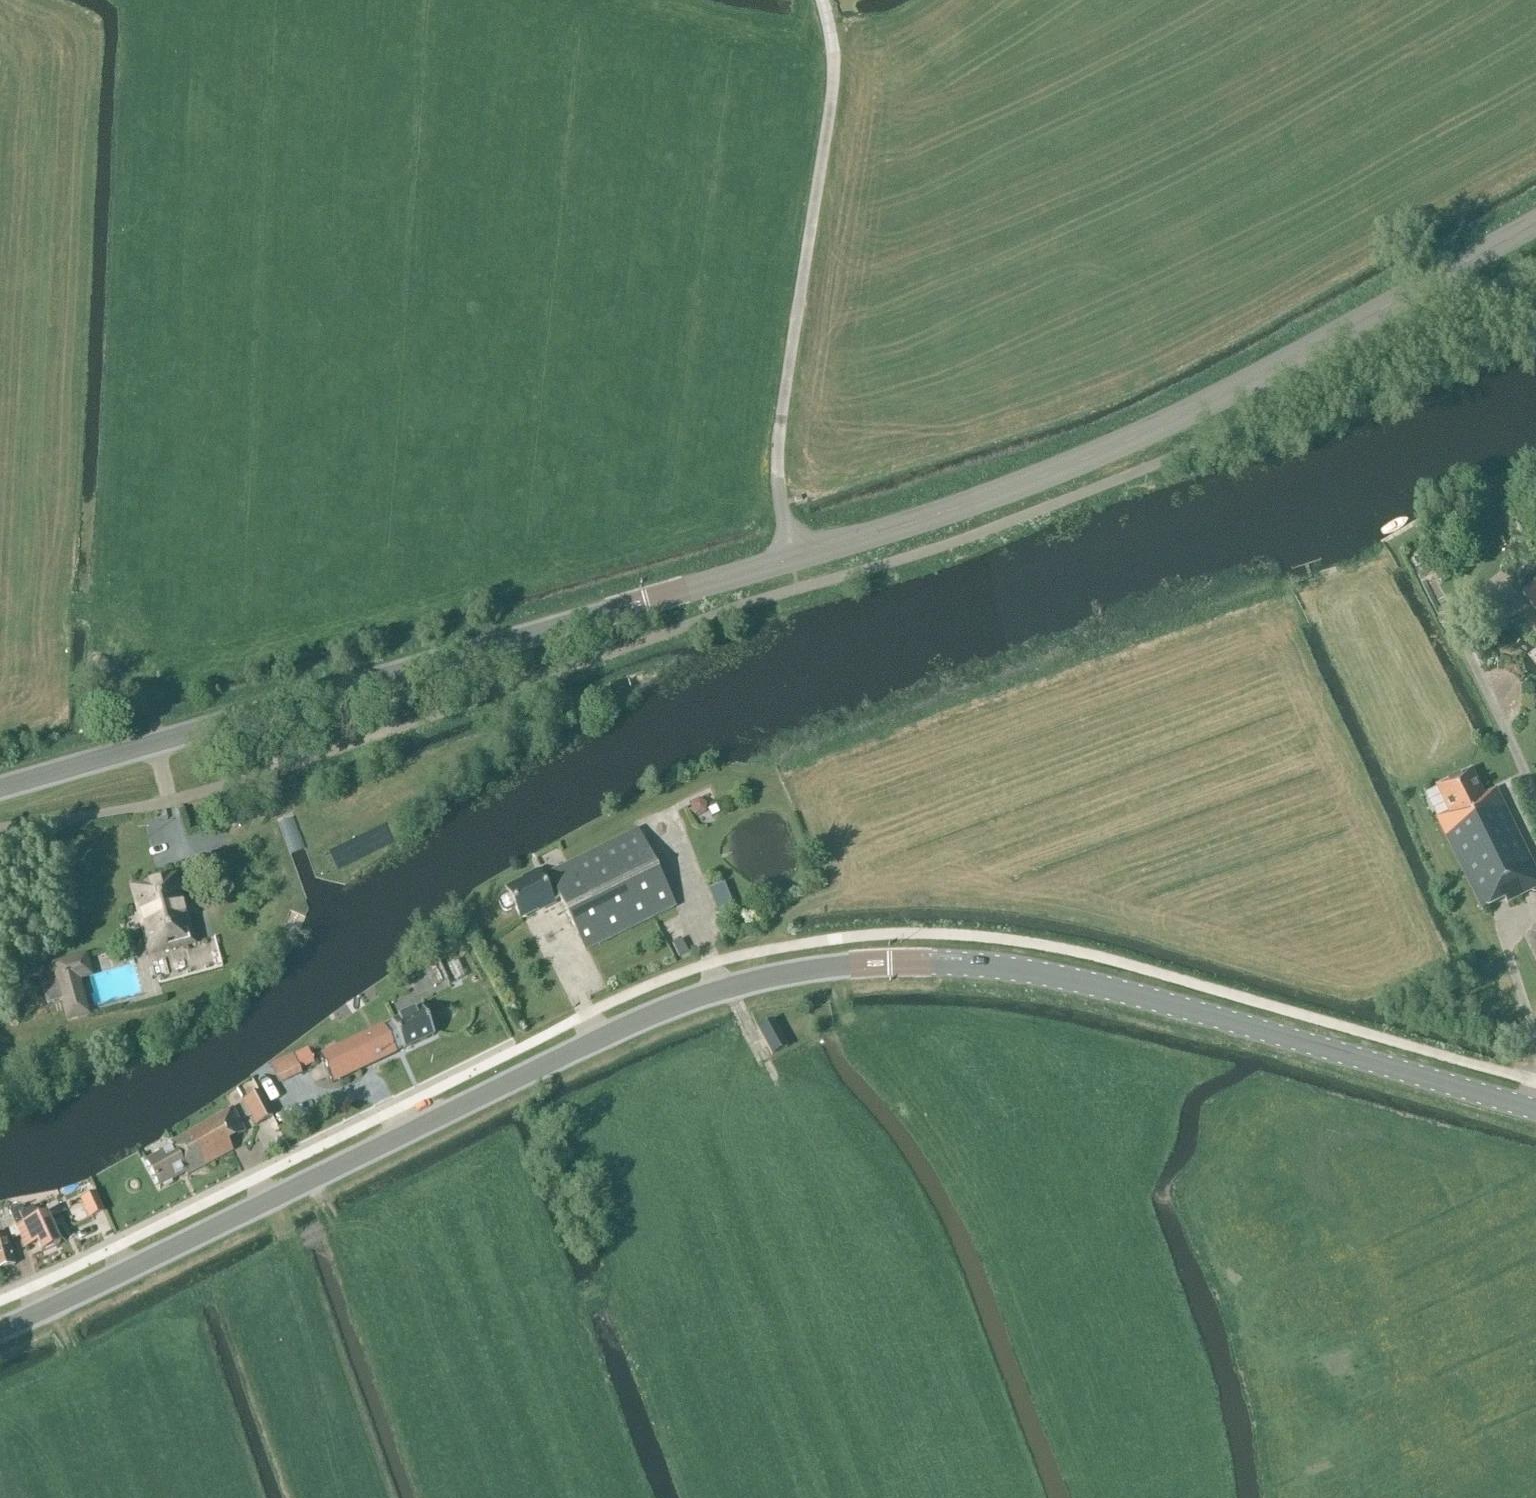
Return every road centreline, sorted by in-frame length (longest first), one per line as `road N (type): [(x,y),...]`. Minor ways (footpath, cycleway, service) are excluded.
road 1 (secondary): [(0,787),(464,660),(1015,488),(1278,368),(1535,223)]
road 2 (secondary): [(0,1330),(642,1019),(730,987),(826,969),(932,963),(1067,979),(1535,1110)]

